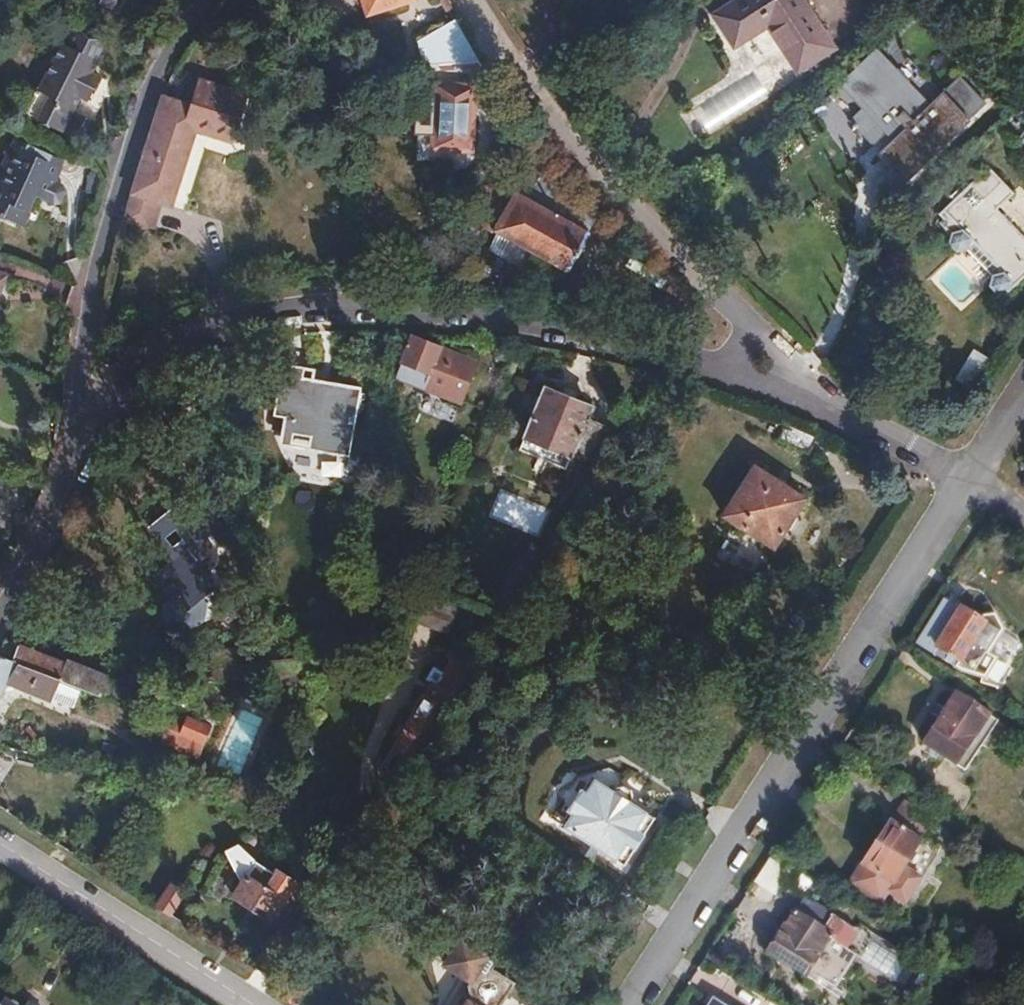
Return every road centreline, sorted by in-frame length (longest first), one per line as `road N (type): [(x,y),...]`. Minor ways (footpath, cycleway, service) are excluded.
road 1 (residential): [(83,402),(107,402),(179,341),(243,318),(336,307),(526,320),(722,368)]
road 2 (residential): [(635,1004),(971,484)]
road 3 (residential): [(745,325),(553,136),(465,0)]
road 4 (residential): [(203,0),(156,63),(113,180),(88,302),(83,402)]
road 5 (residential): [(0,847),(247,1004)]
road 6 (residential): [(83,402),(60,506),(0,621)]
road 7 (residential): [(819,400),(971,484)]

